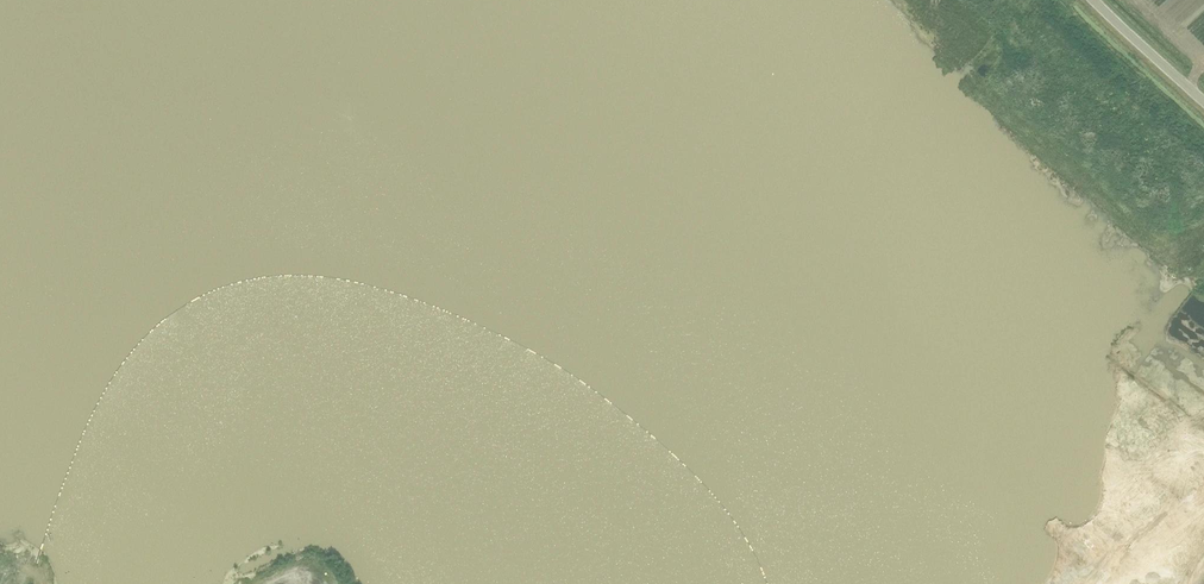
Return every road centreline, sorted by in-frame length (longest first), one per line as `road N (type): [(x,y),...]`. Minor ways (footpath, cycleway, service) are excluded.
road 1 (unclassified): [(1203,101),(1094,0)]

